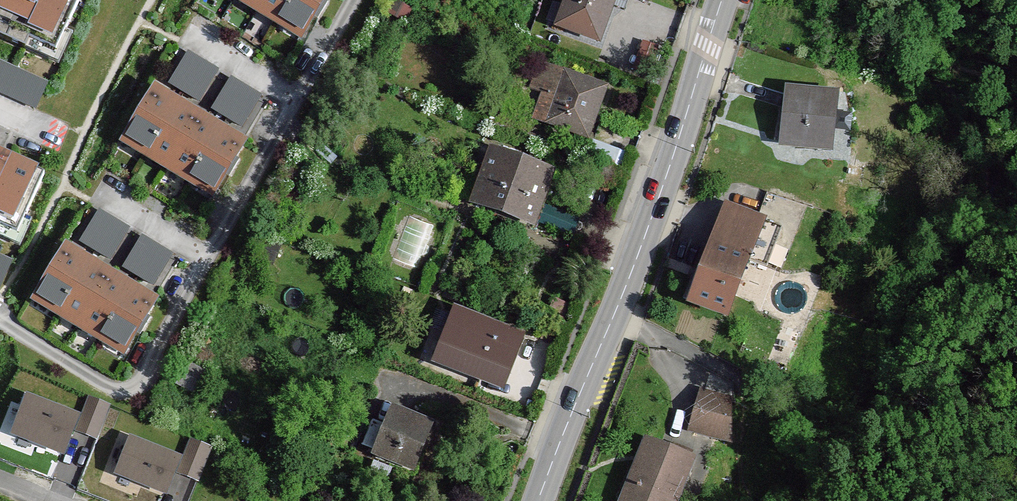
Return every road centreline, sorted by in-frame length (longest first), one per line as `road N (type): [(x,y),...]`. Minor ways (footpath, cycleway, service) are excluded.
road 1 (primary): [(615,314),(721,0)]
road 2 (primary): [(538,500),(615,314)]
road 3 (residential): [(736,376),(615,314)]

